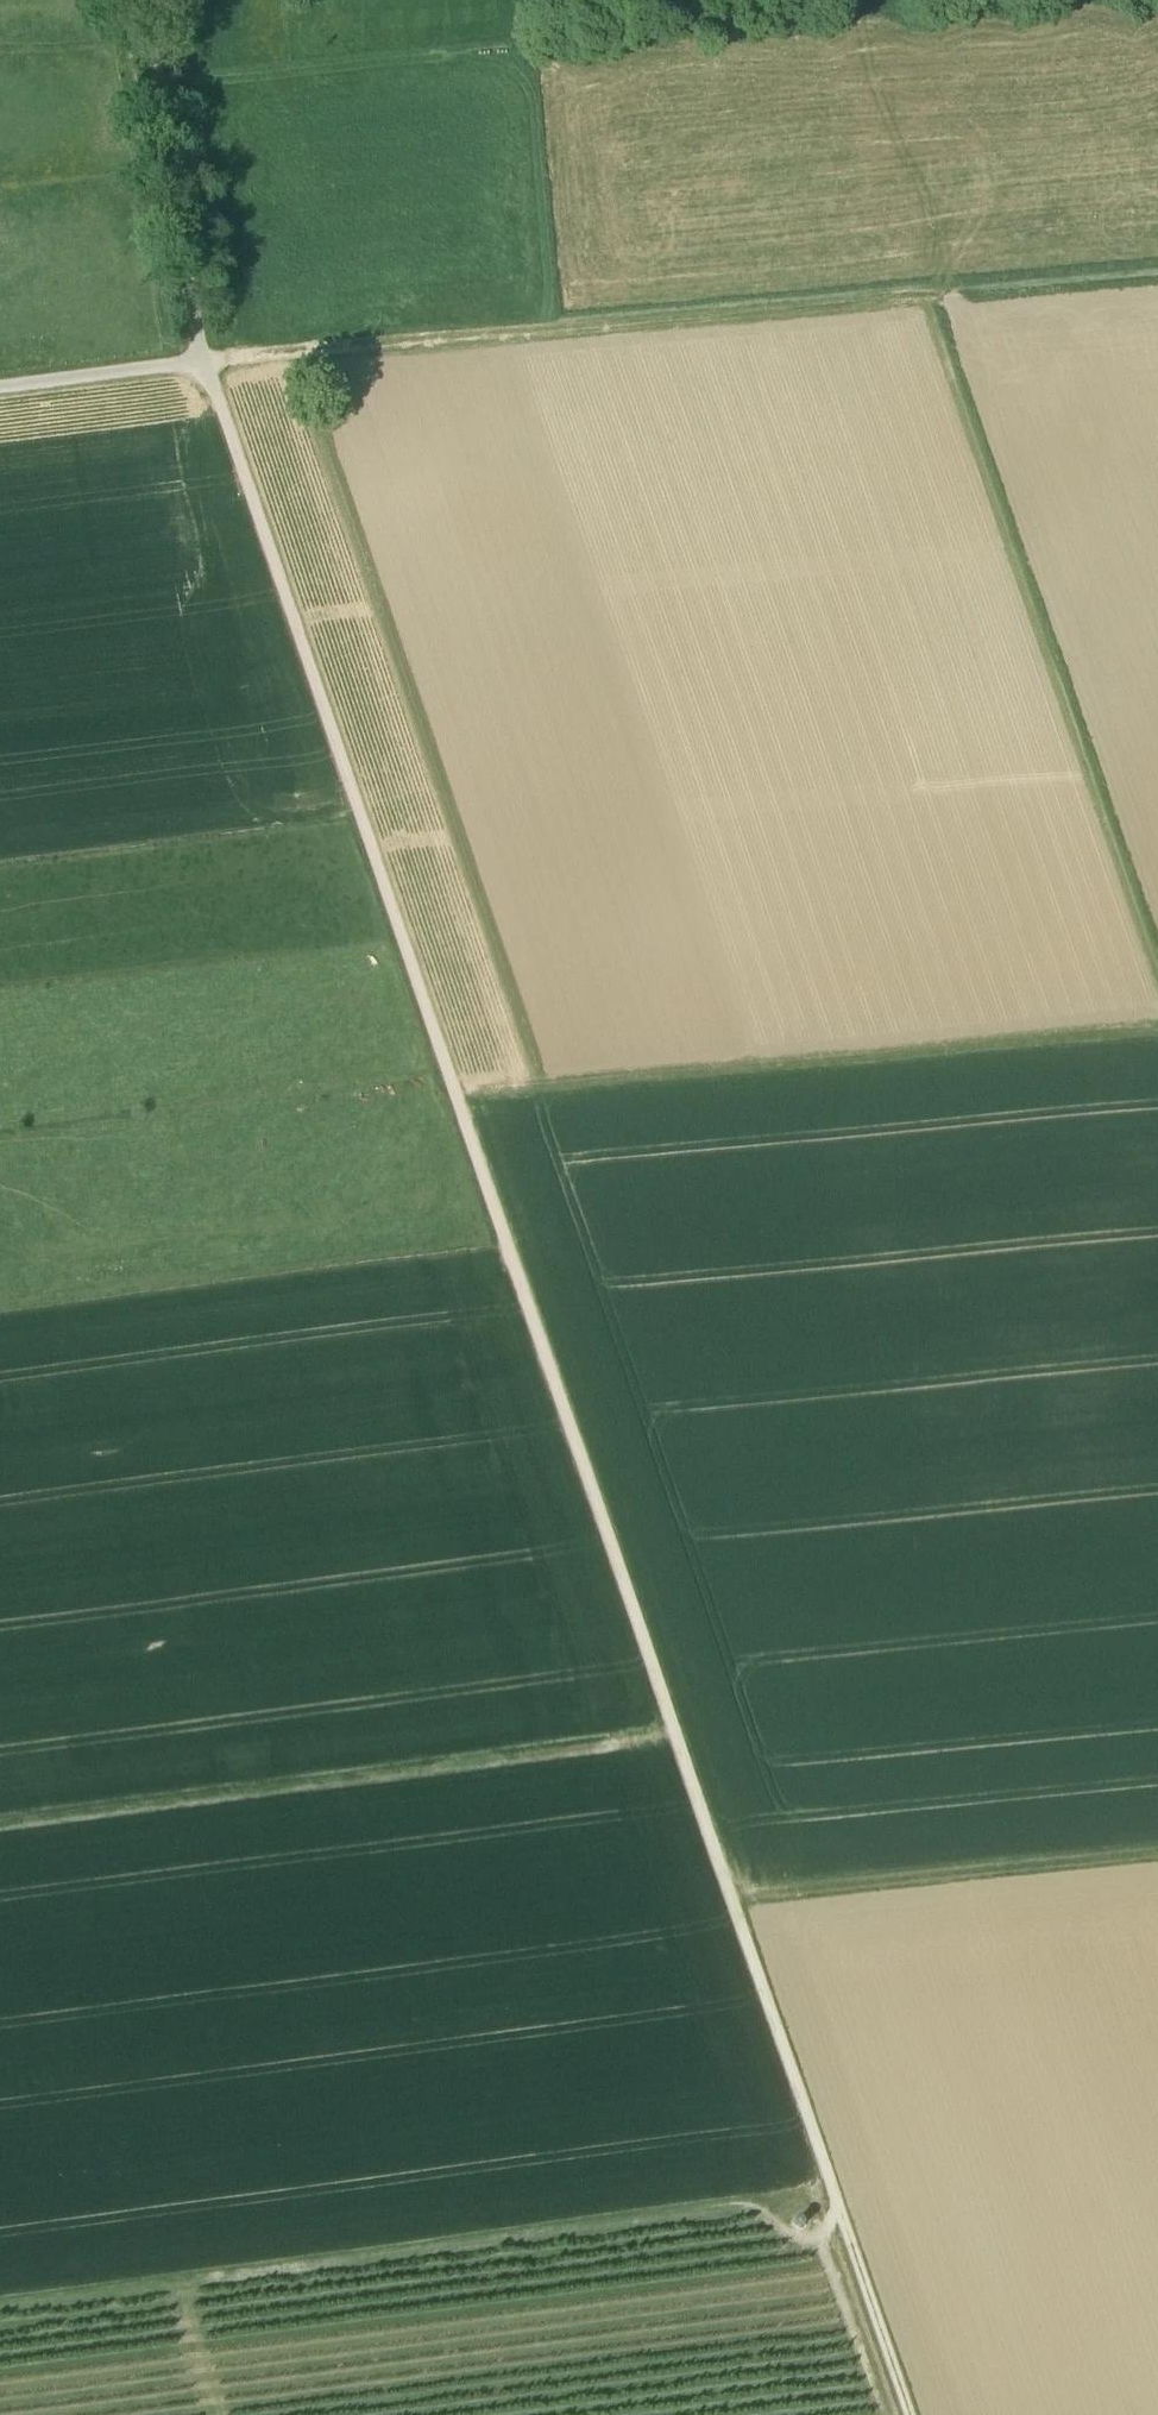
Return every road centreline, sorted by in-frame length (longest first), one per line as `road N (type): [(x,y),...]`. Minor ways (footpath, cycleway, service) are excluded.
road 1 (track): [(199,363),(692,1755),(726,1890)]
road 2 (track): [(0,390),(199,363),(1157,274)]
road 3 (track): [(1157,1042),(453,1095)]
road 4 (track): [(0,1844),(692,1755)]
road 5 (track): [(726,1890),(925,2414)]
road 6 (track): [(726,1890),(1157,1861)]
road 7 (track): [(199,363),(143,0)]

